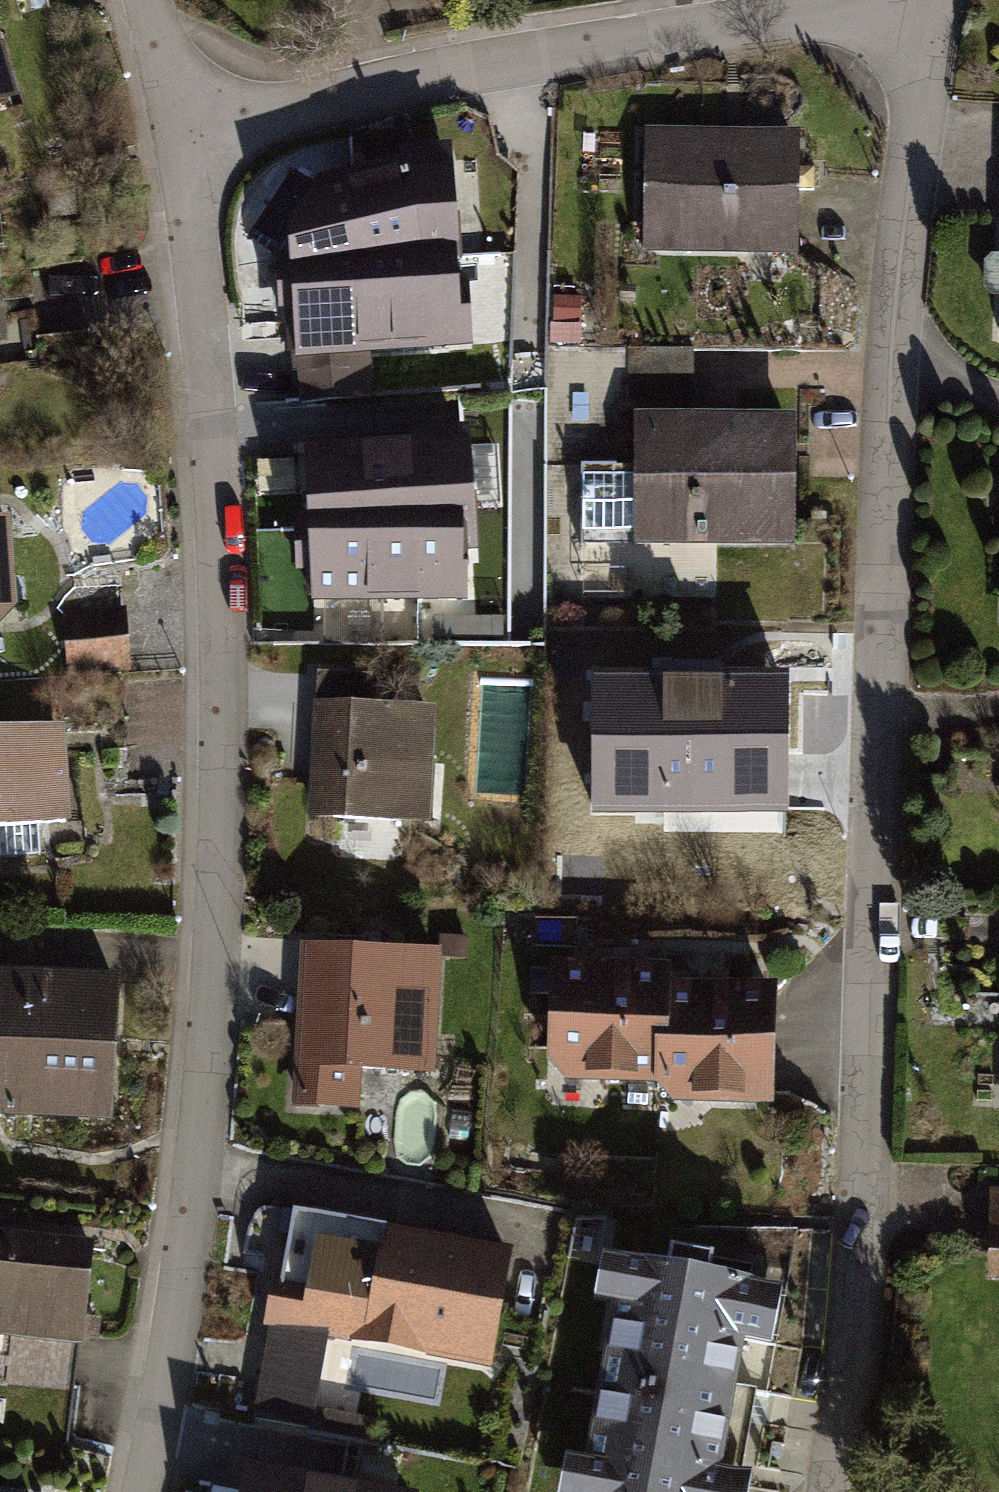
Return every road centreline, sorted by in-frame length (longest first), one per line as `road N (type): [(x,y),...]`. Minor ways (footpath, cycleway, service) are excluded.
road 1 (residential): [(940,0),(916,354),(879,632),(867,1252),(843,1491)]
road 2 (residential): [(139,1491),(165,1371),(220,971),(212,530),(168,115)]
road 3 (residential): [(777,0),(168,115)]

